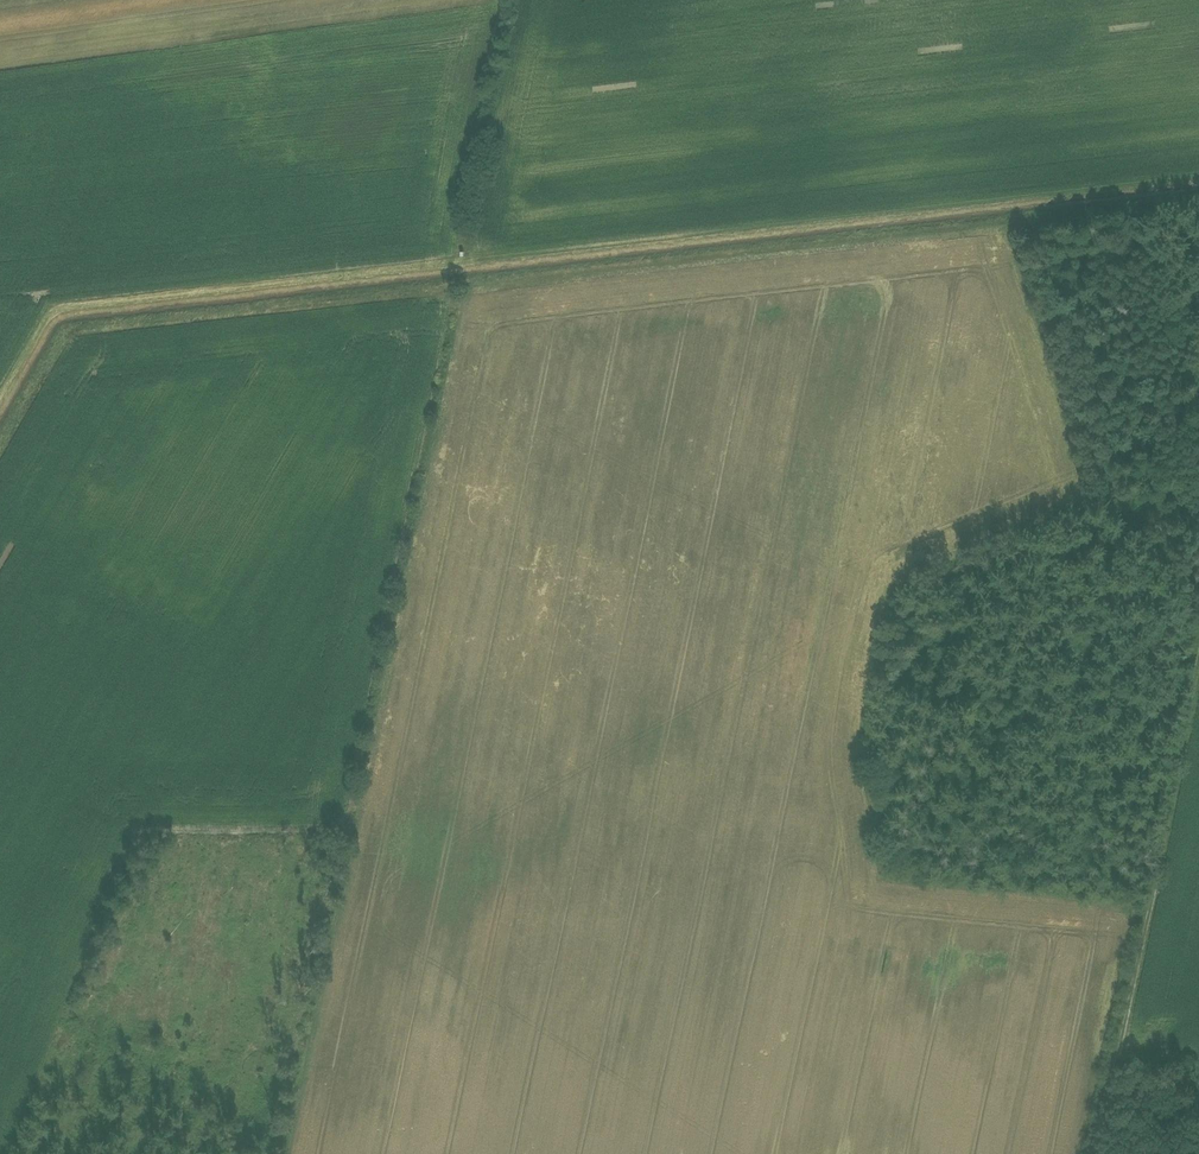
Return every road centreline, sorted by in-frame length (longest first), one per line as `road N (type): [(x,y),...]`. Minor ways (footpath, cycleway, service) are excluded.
road 1 (track): [(1103,1153),(1198,685)]

